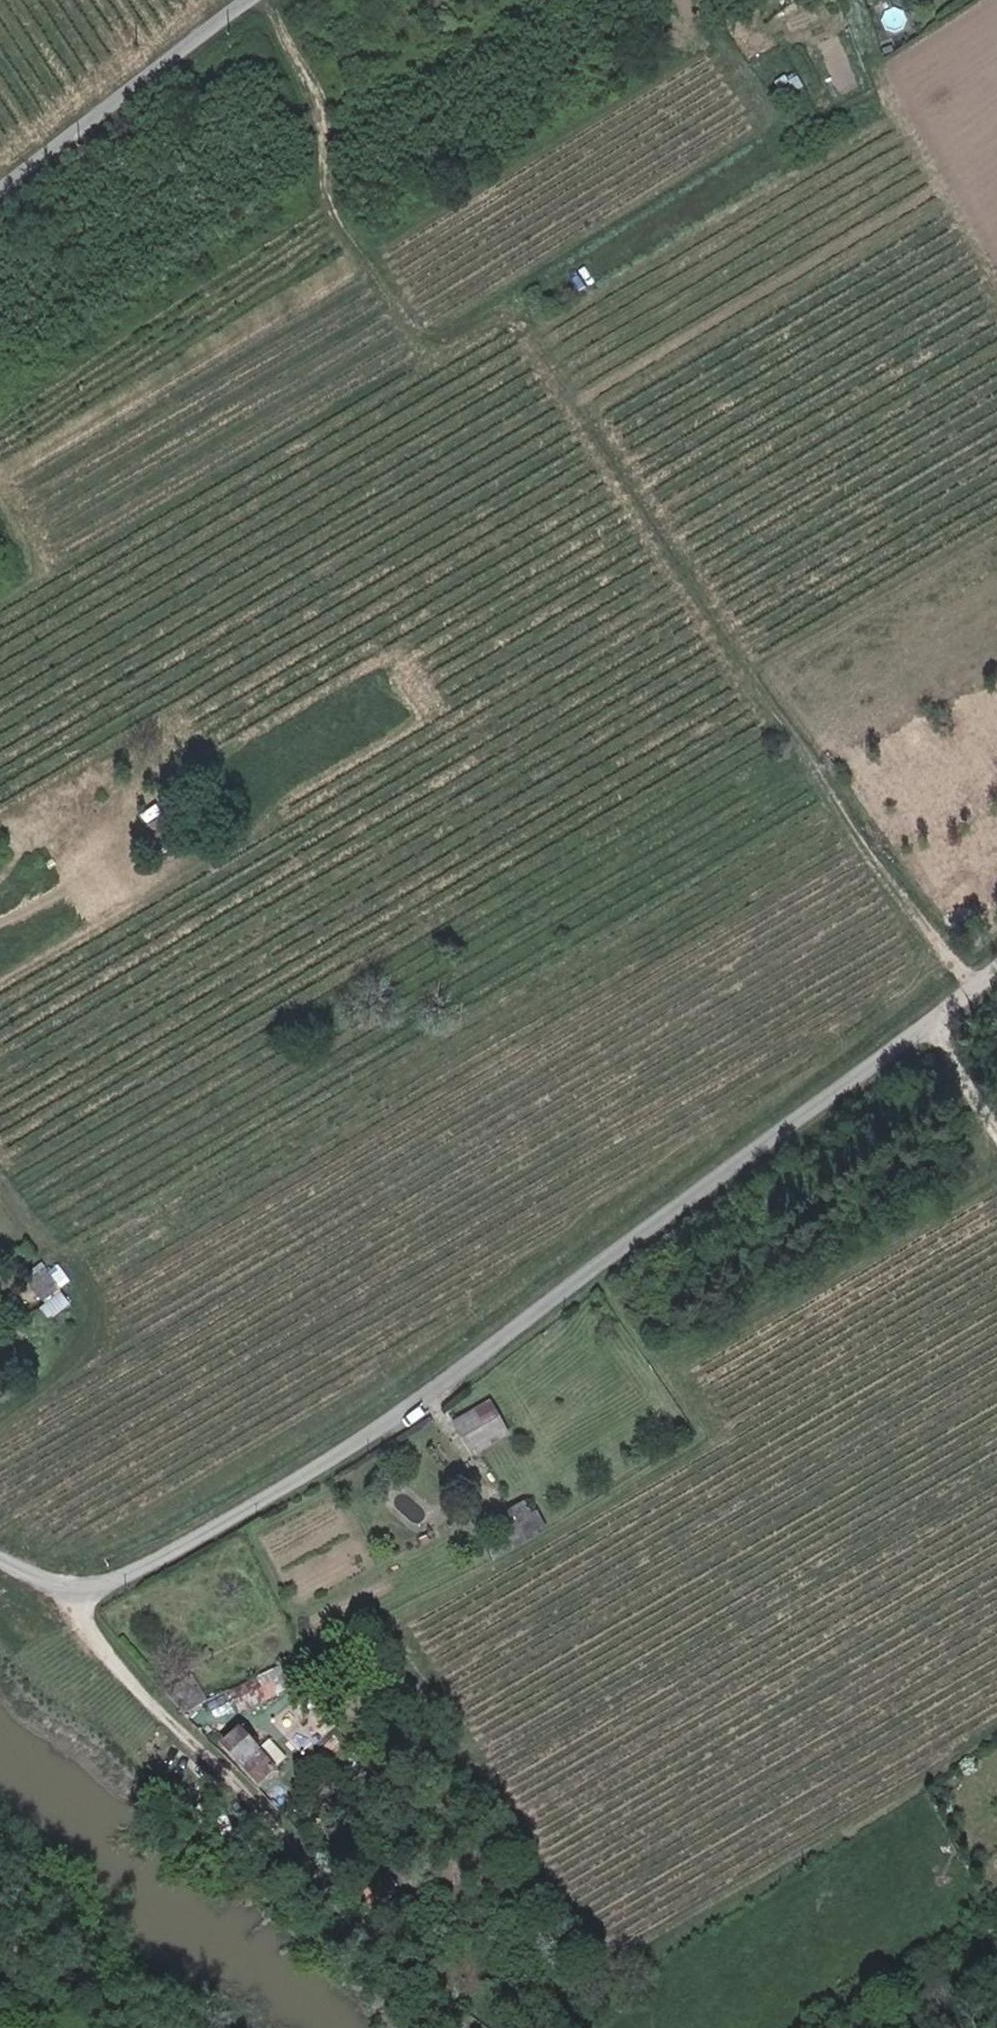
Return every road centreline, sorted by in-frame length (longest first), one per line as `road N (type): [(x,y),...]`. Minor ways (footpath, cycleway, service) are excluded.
road 1 (unclassified): [(996,969),(417,1403),(246,1508),(79,1596)]
road 2 (unclassified): [(481,2027),(408,1970),(112,1652),(79,1596)]
road 3 (unclassified): [(249,0),(0,192)]

